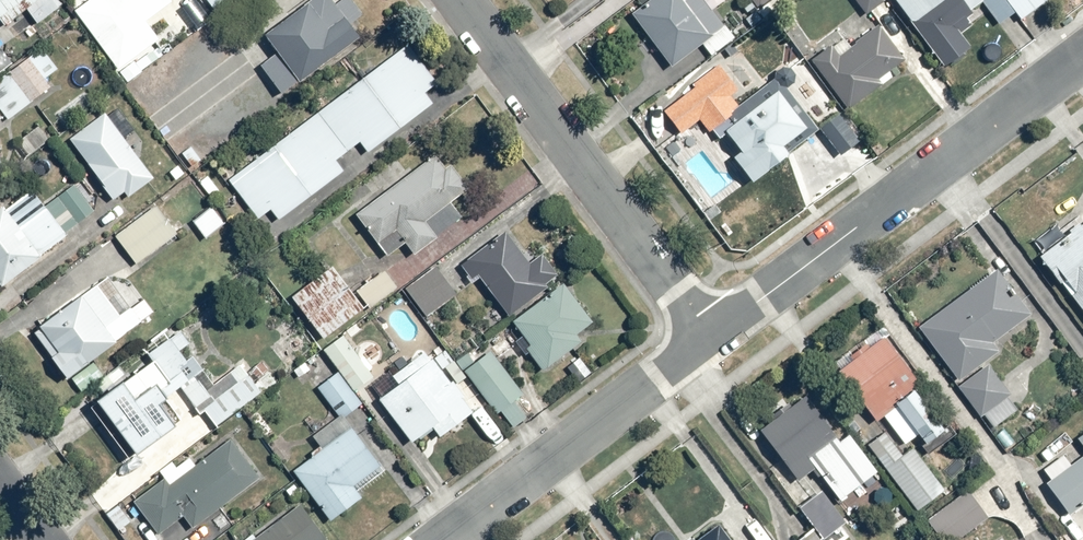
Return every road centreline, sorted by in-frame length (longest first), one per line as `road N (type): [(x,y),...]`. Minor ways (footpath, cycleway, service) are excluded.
road 1 (residential): [(1082,56),(710,336)]
road 2 (residential): [(710,336),(450,0)]
road 3 (residential): [(710,336),(441,539)]

